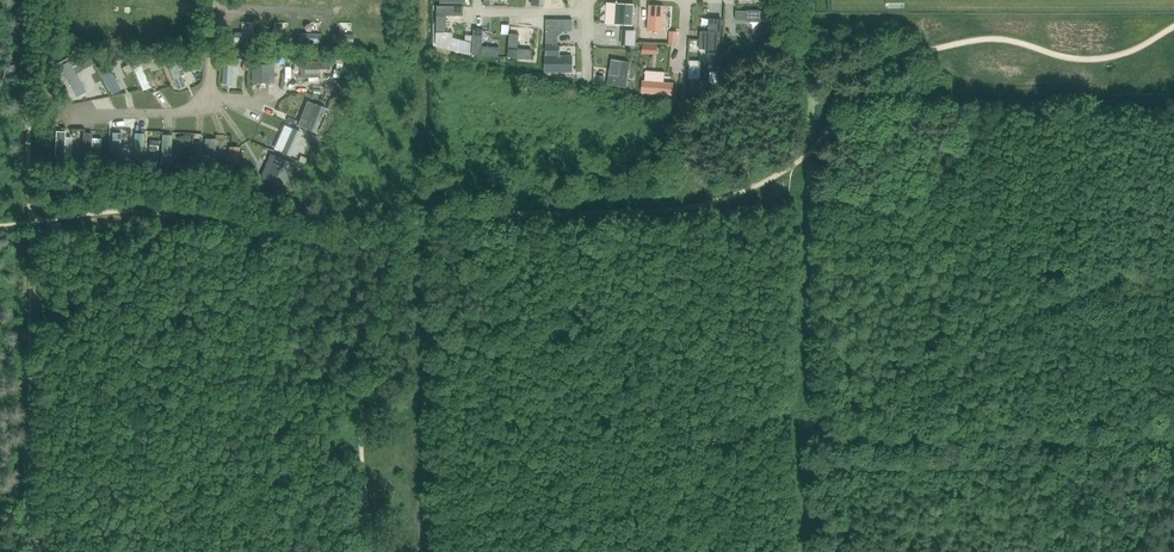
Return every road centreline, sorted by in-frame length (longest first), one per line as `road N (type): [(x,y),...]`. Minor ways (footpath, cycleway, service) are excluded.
road 1 (track): [(1173,26),(1098,59),(986,39),(883,62),(841,79),(825,133)]
road 2 (track): [(788,168),(744,191),(676,210),(440,215)]
road 3 (track): [(395,237),(361,386),(375,551)]

